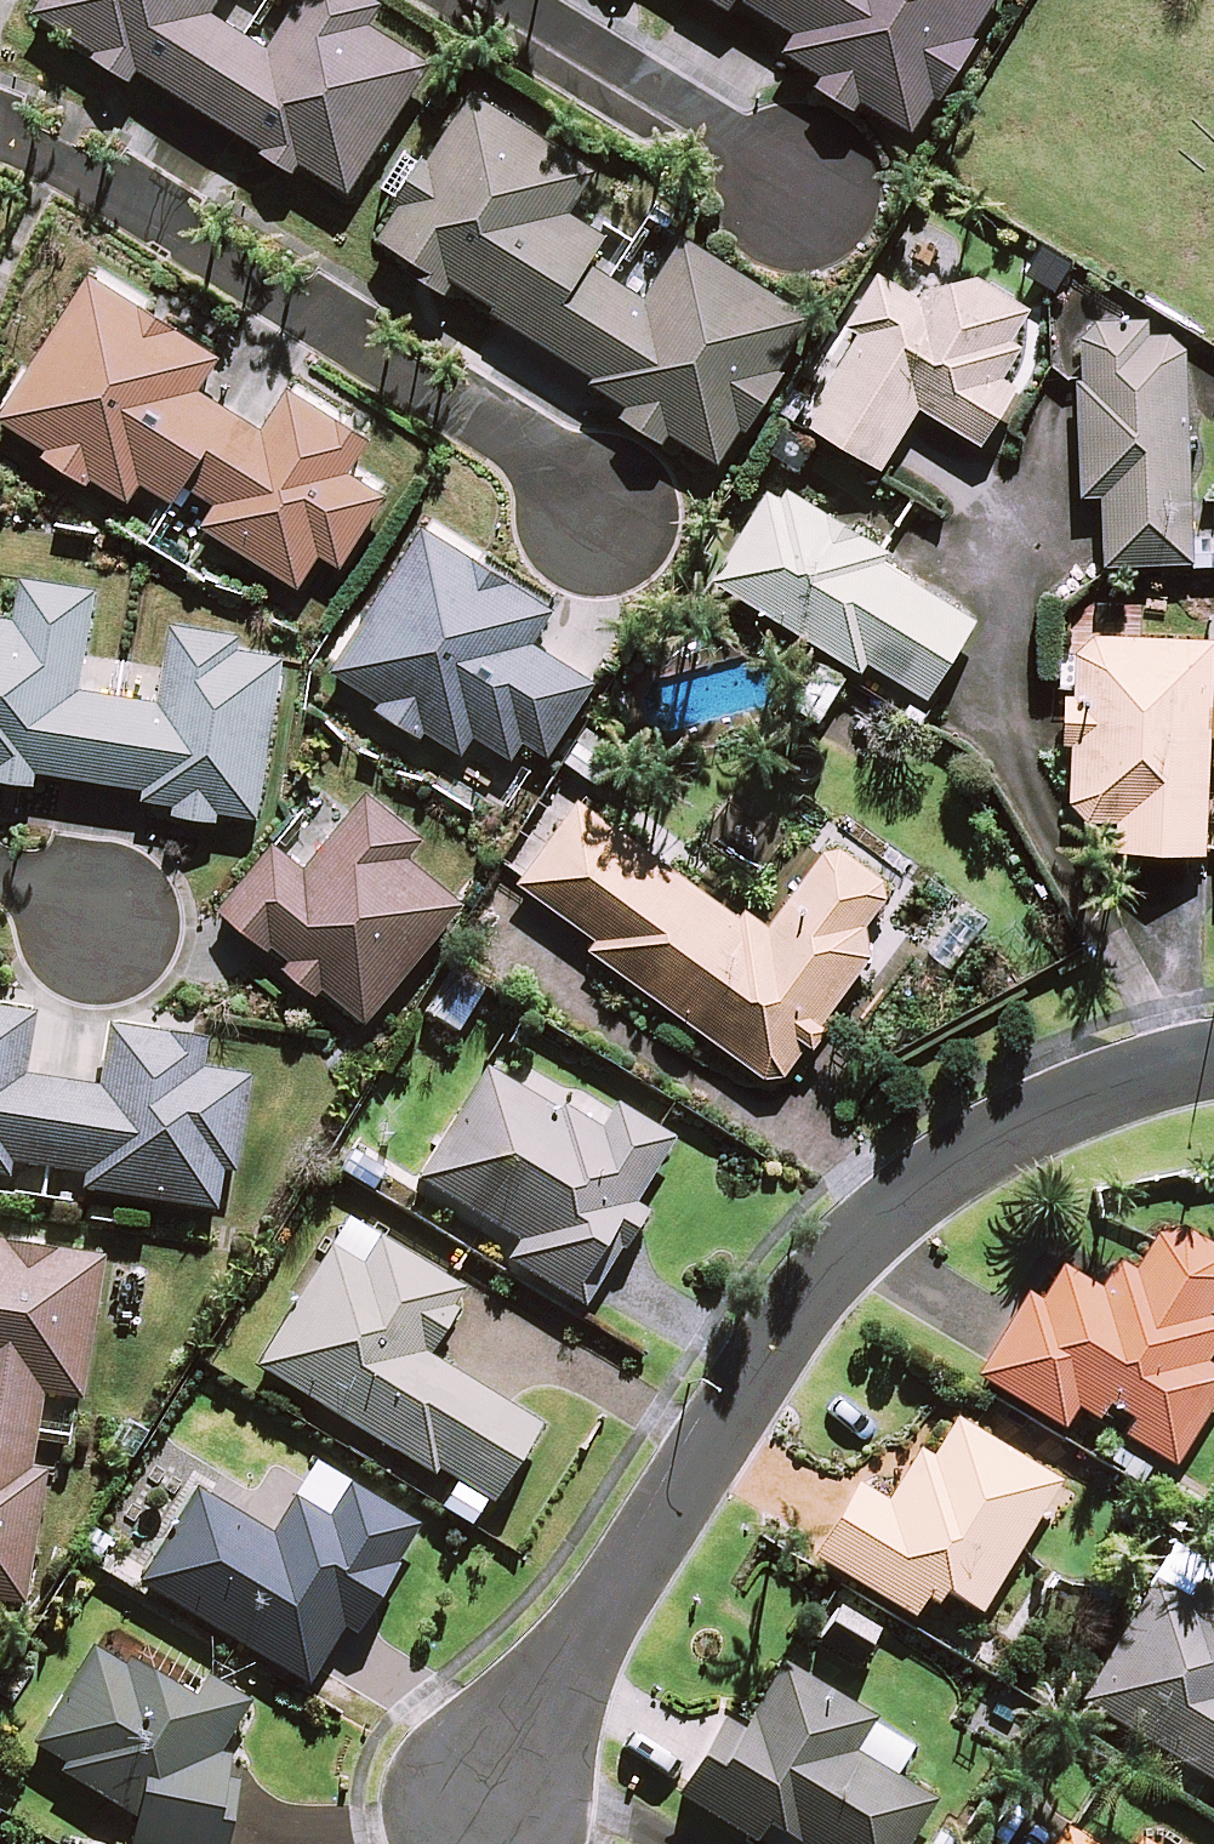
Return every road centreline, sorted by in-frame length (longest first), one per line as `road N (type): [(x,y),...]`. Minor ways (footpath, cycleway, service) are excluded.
road 1 (residential): [(490,1806),(772,1348),(828,1274),(952,1165),(1097,1095),(1213,1064)]
road 2 (residential): [(0,131),(68,161),(549,462),(604,522)]
road 3 (residential): [(518,0),(732,134),(807,201)]
road 4 (residential): [(0,875),(71,890),(111,928)]

